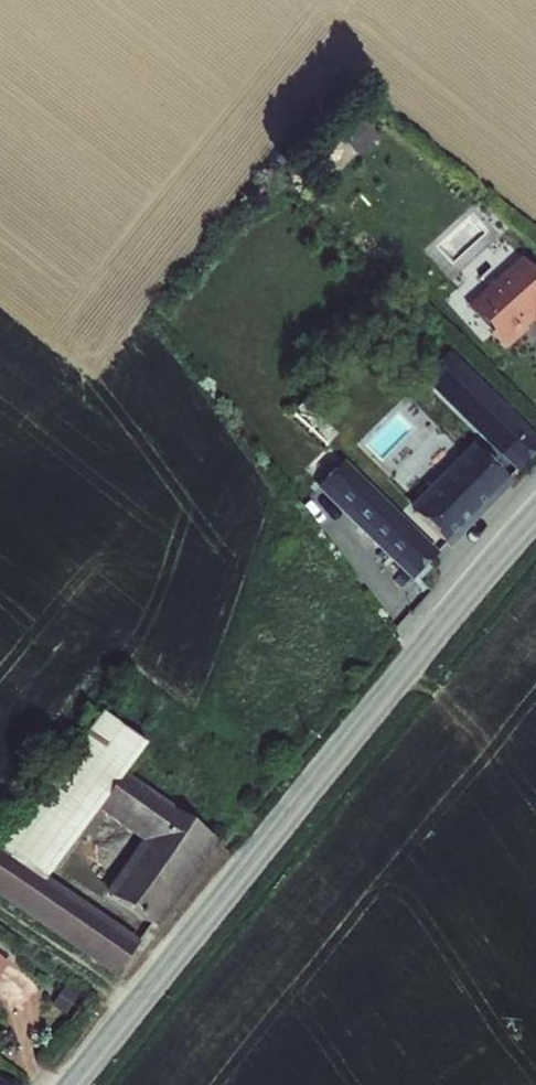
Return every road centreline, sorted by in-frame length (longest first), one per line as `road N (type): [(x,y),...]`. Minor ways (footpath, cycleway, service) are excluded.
road 1 (tertiary): [(72,1084),(535,514)]
road 2 (track): [(137,1004),(0,907)]

